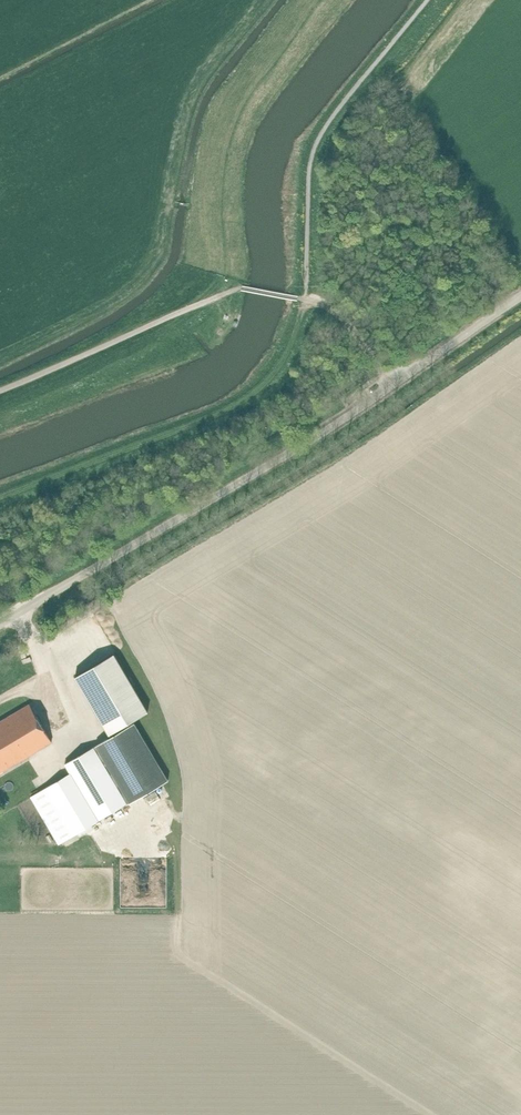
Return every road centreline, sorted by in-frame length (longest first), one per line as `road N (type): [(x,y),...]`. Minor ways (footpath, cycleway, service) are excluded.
road 1 (unclassified): [(0,624),(337,423),(520,296)]
road 2 (track): [(0,499),(230,411),(262,389),(286,355),(306,300)]
road 3 (unclassified): [(242,288),(0,391)]

